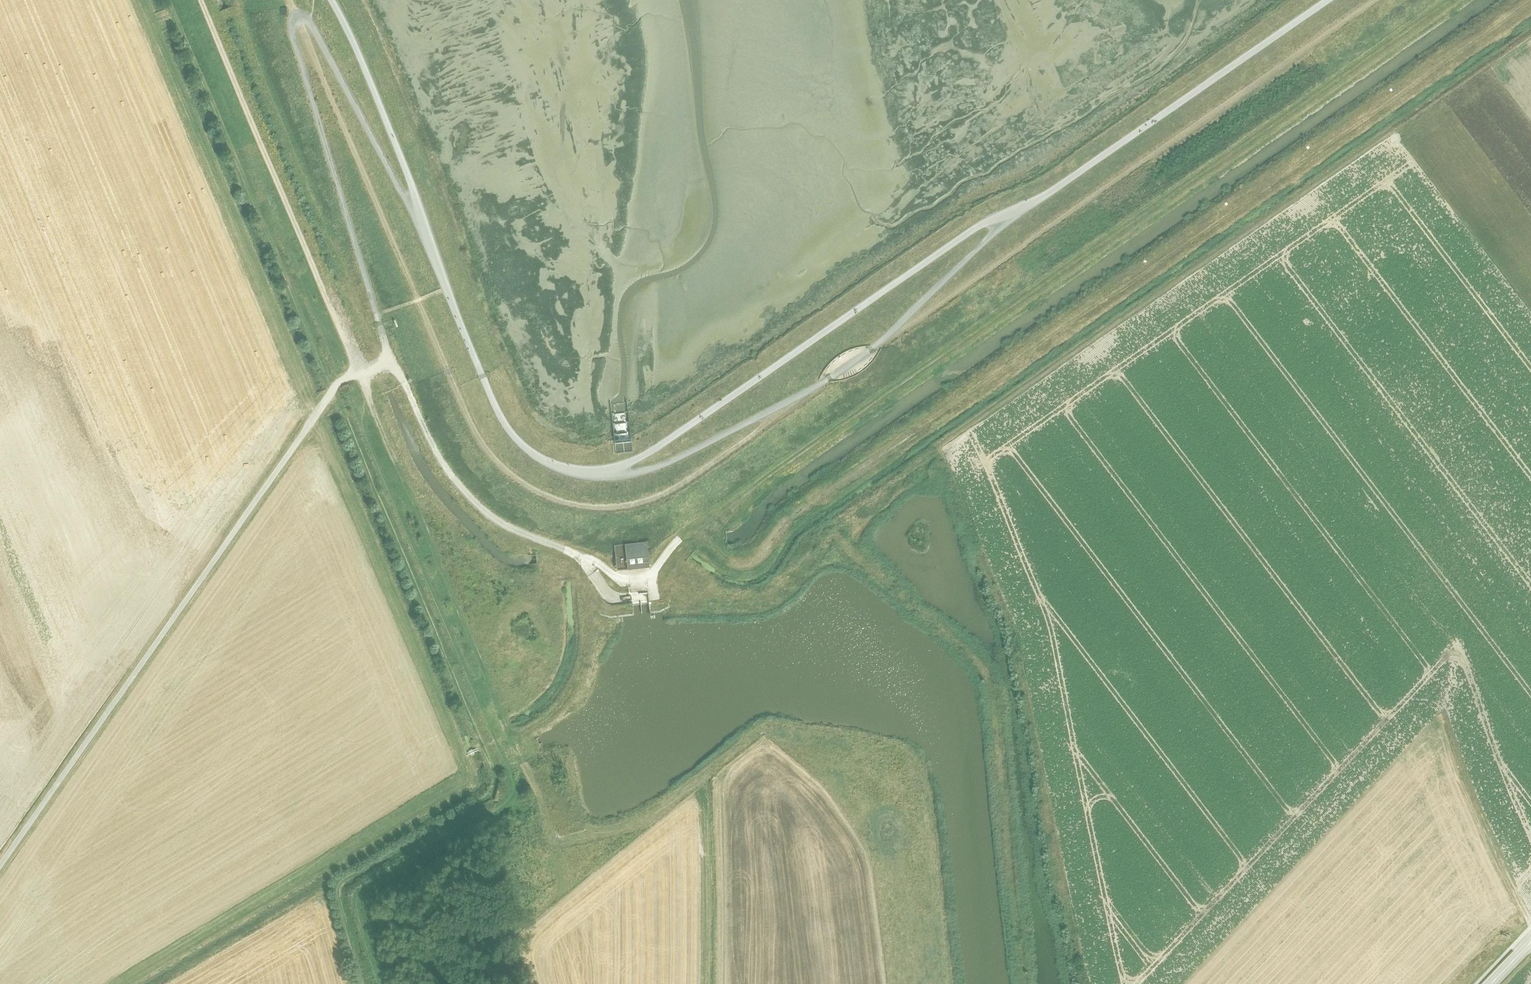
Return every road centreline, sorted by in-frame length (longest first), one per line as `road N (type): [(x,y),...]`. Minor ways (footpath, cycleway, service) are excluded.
road 1 (track): [(365,386),(554,838),(608,834),(638,821),(762,732),(897,753),(916,769),(945,983)]
road 2 (track): [(1530,2),(791,519),(760,554),(734,560),(700,541),(678,541)]
road 3 (track): [(365,983),(346,918),(353,876),(489,793),(497,774),(334,391)]
road 4 (unclassified): [(334,391),(0,866)]
road 5 (track): [(326,374),(169,0)]
road 6 (track): [(1530,920),(1480,821),(1435,696)]

